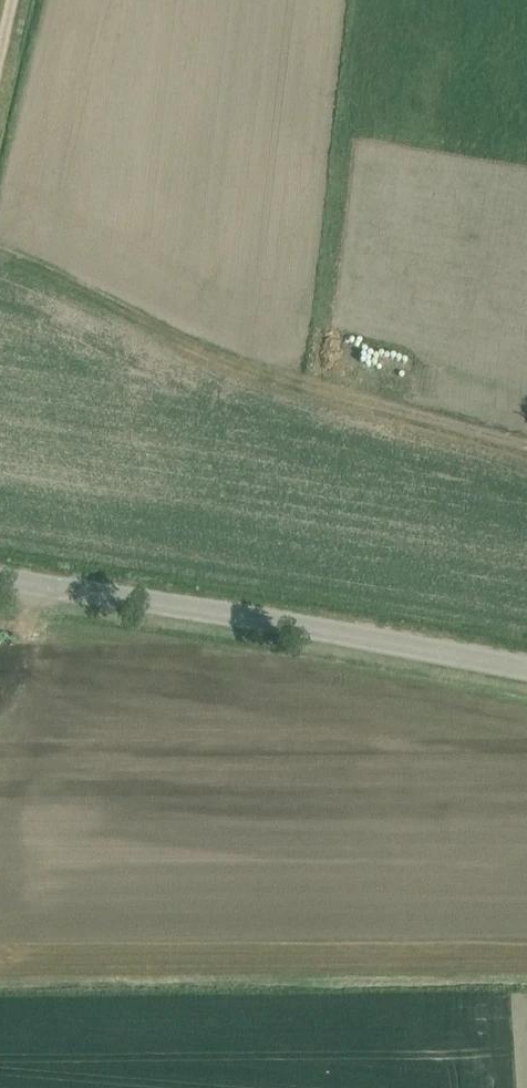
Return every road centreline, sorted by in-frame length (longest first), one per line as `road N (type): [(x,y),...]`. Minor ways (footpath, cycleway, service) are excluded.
road 1 (track): [(0,249),(179,335),(526,446)]
road 2 (tertiary): [(526,669),(0,579)]

